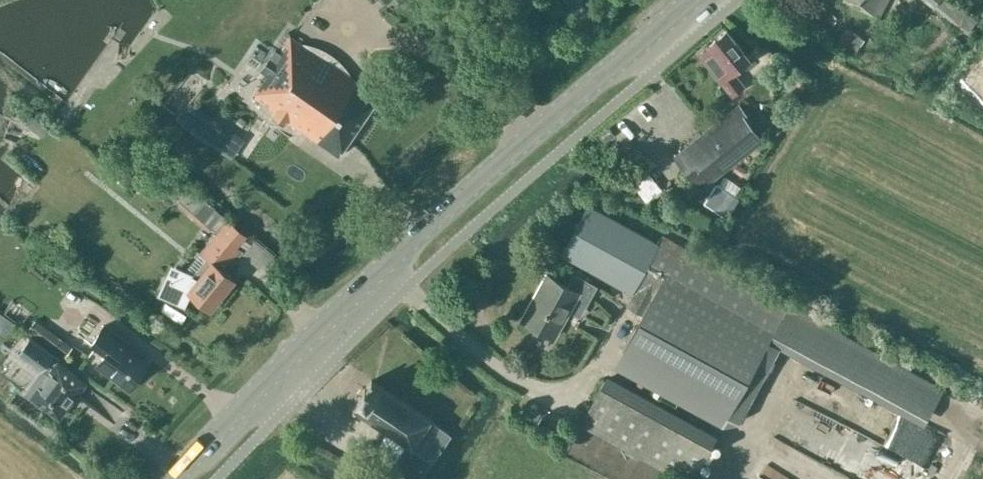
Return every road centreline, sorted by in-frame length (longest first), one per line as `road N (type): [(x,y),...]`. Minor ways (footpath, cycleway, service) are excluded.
road 1 (secondary): [(169,478),(424,235),(696,0)]

